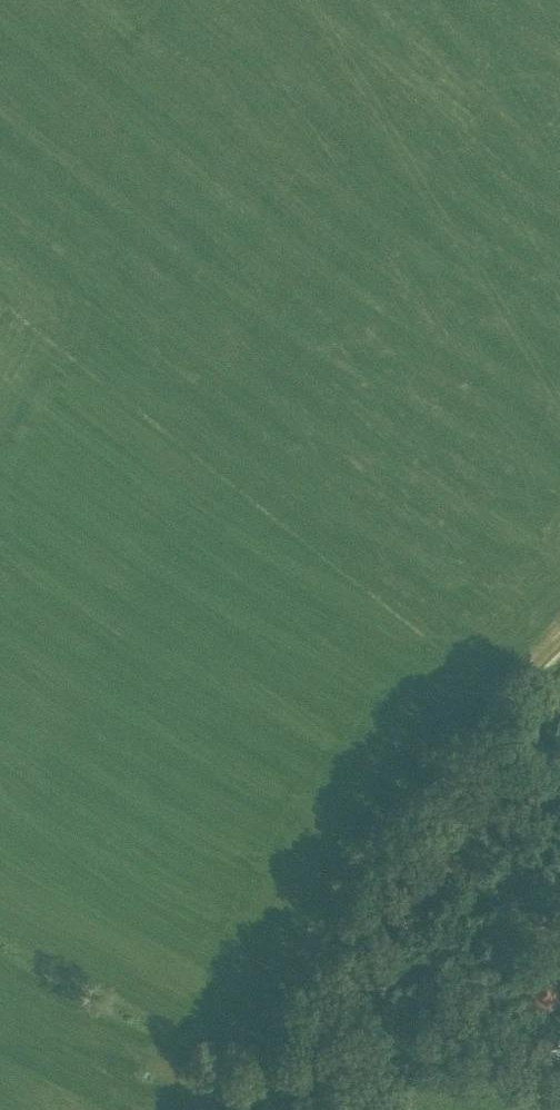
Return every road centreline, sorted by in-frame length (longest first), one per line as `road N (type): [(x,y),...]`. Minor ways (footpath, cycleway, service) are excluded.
road 1 (track): [(559,646),(359,866),(291,989),(260,1109)]

